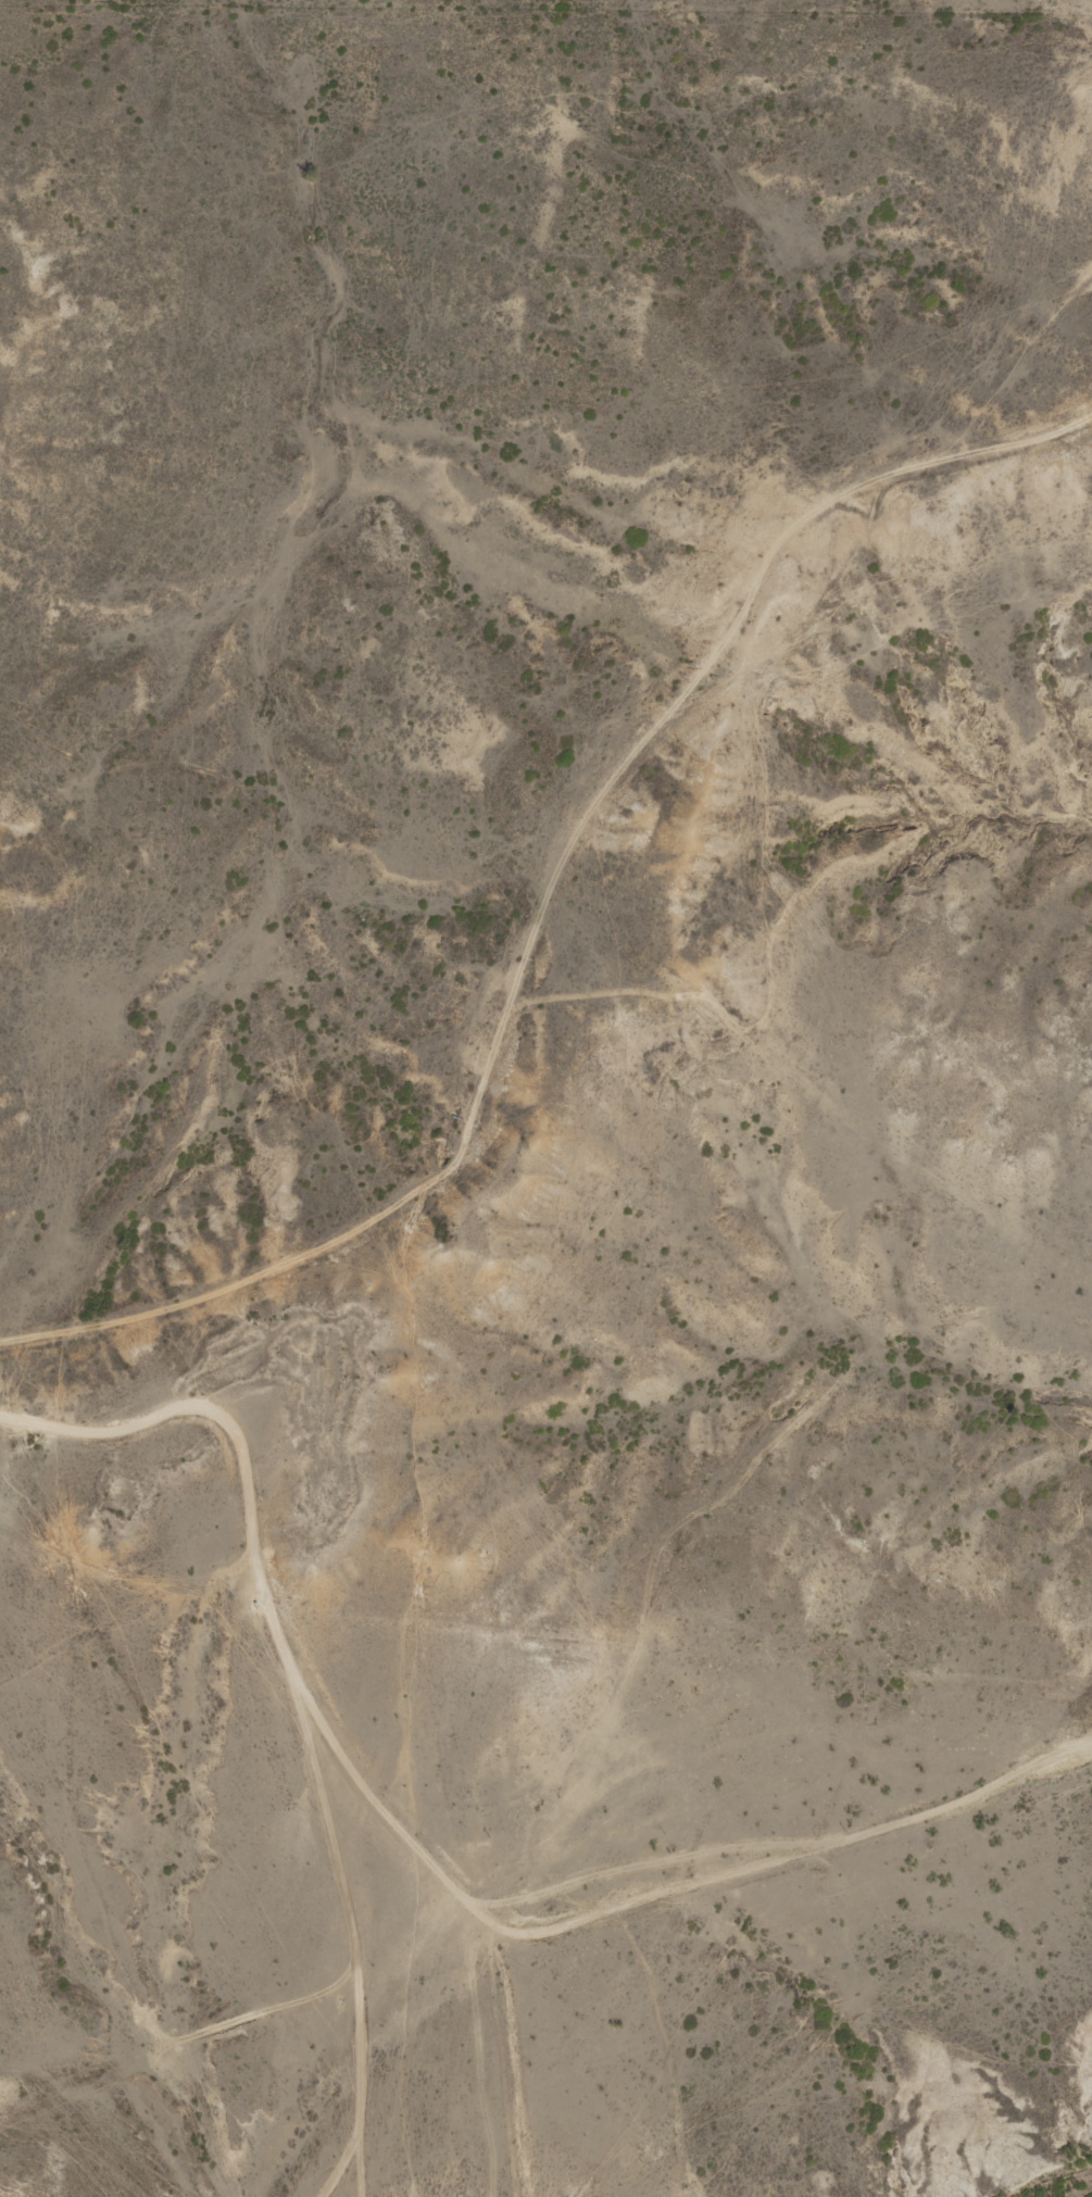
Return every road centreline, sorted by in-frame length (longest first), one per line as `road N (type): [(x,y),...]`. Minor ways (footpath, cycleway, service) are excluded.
road 1 (residential): [(341,2196),(342,2061),(373,1783),(272,1609),(124,1428),(0,1404)]
road 2 (residential): [(373,1783),(417,1854),(484,1881),(620,1881),(1091,1774)]

